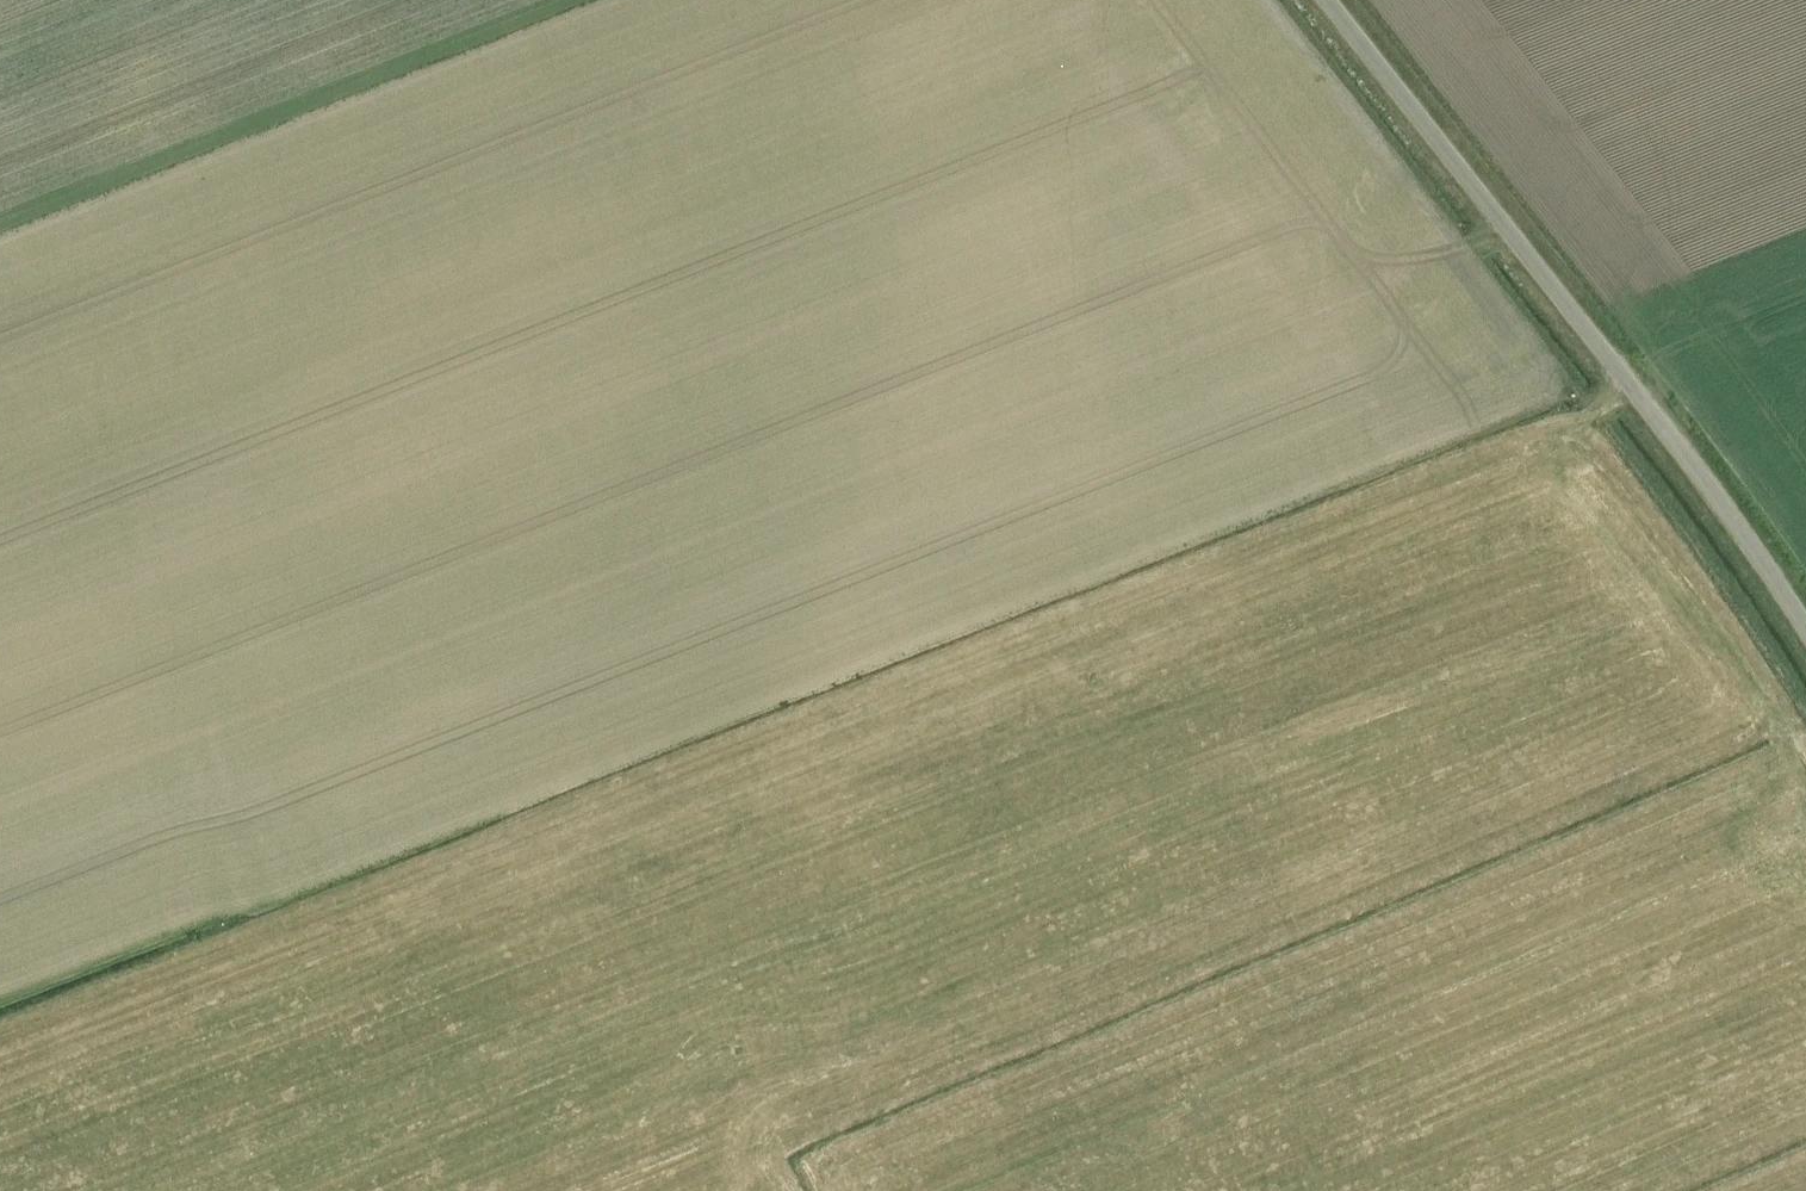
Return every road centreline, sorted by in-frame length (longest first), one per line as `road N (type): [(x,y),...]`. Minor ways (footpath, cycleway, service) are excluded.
road 1 (unclassified): [(1805,624),(1327,0)]

